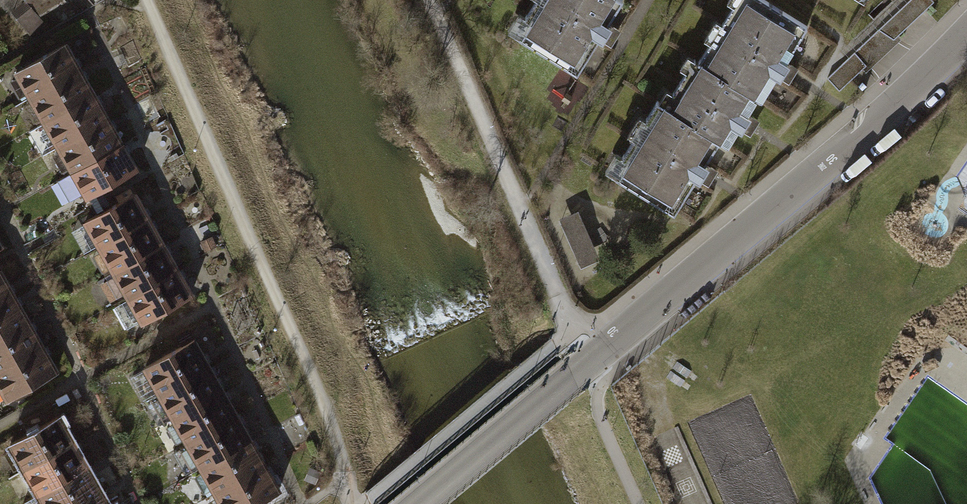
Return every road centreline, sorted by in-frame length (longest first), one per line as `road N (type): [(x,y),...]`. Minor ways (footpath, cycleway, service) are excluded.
road 1 (residential): [(418,503),(873,125),(966,36)]
road 2 (track): [(147,0),(313,377),(354,503)]
road 3 (track): [(430,0),(574,329)]

